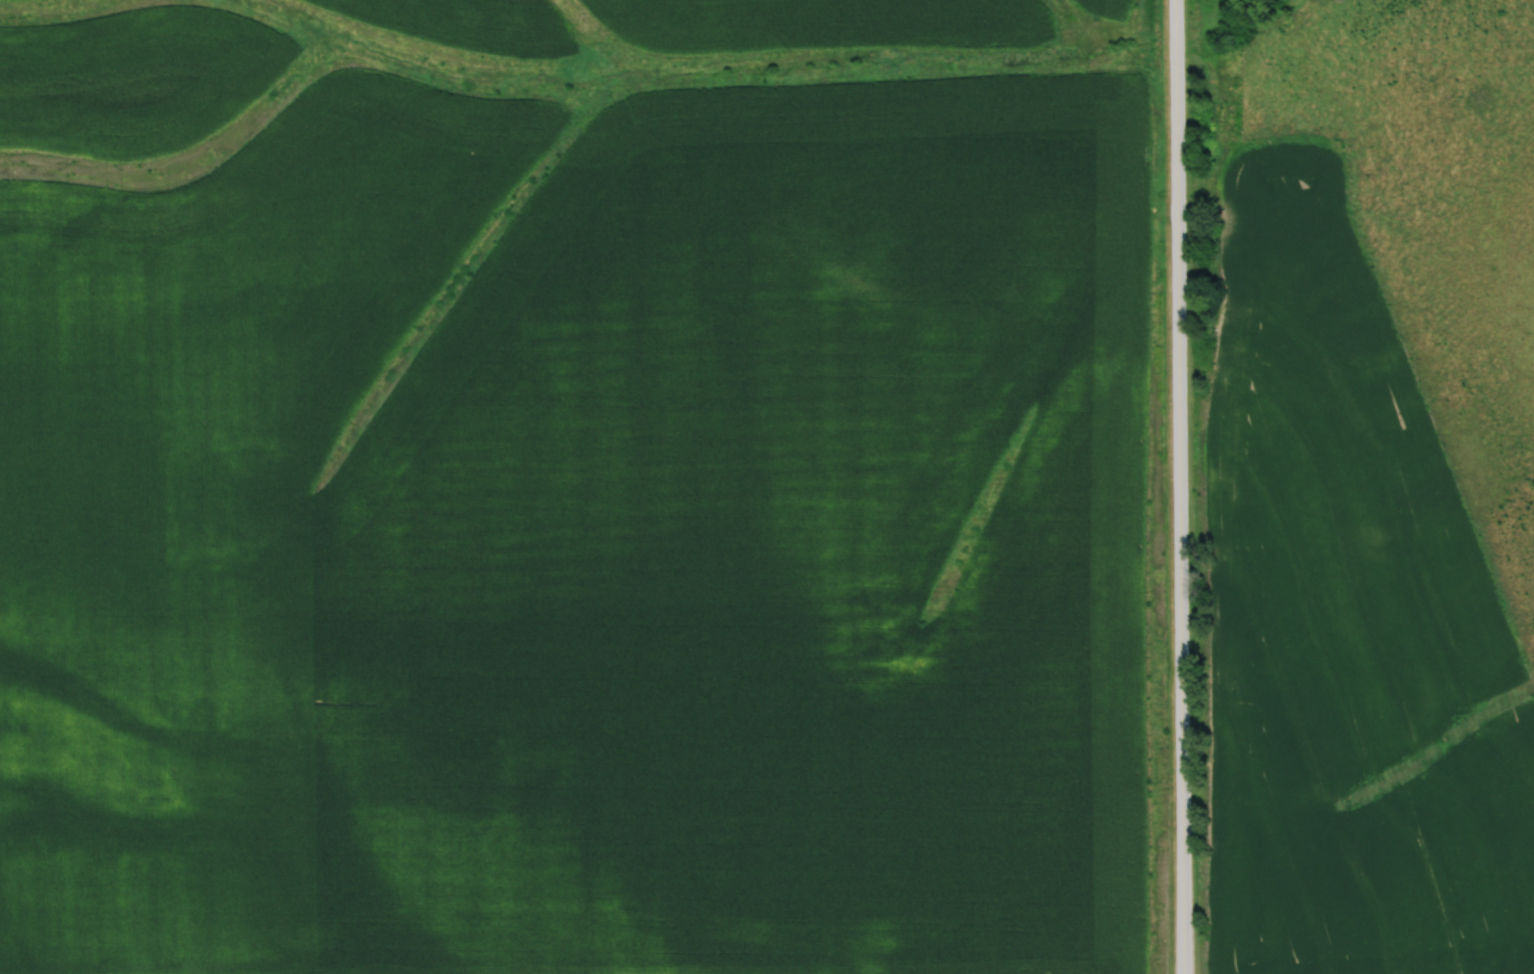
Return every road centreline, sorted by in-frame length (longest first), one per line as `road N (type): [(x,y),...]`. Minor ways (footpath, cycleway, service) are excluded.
road 1 (residential): [(1176,0),(1181,973)]

